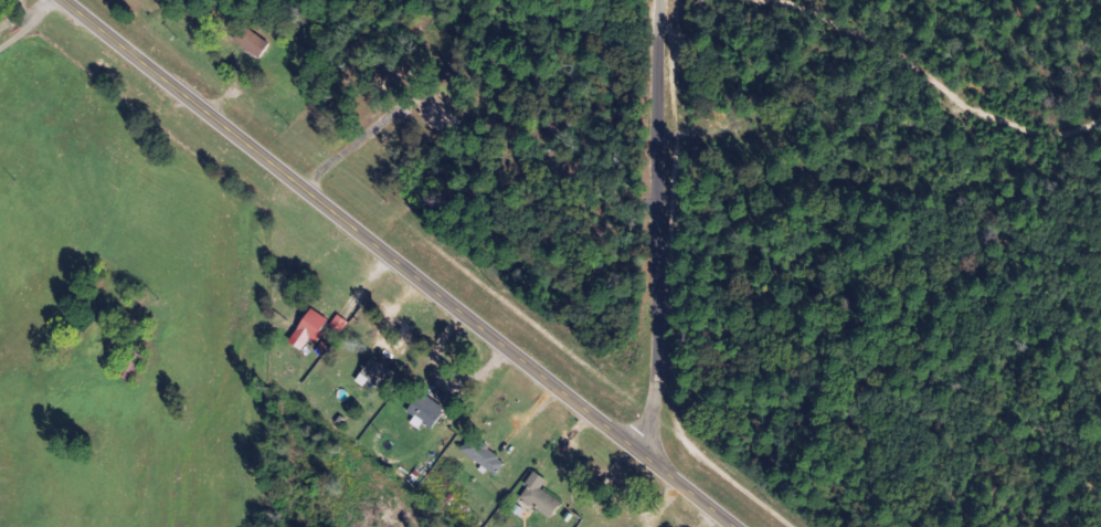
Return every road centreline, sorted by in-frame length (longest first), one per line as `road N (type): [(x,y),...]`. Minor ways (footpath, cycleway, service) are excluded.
road 1 (secondary): [(64,0),(736,526)]
road 2 (residential): [(634,445),(654,387),(658,0)]

